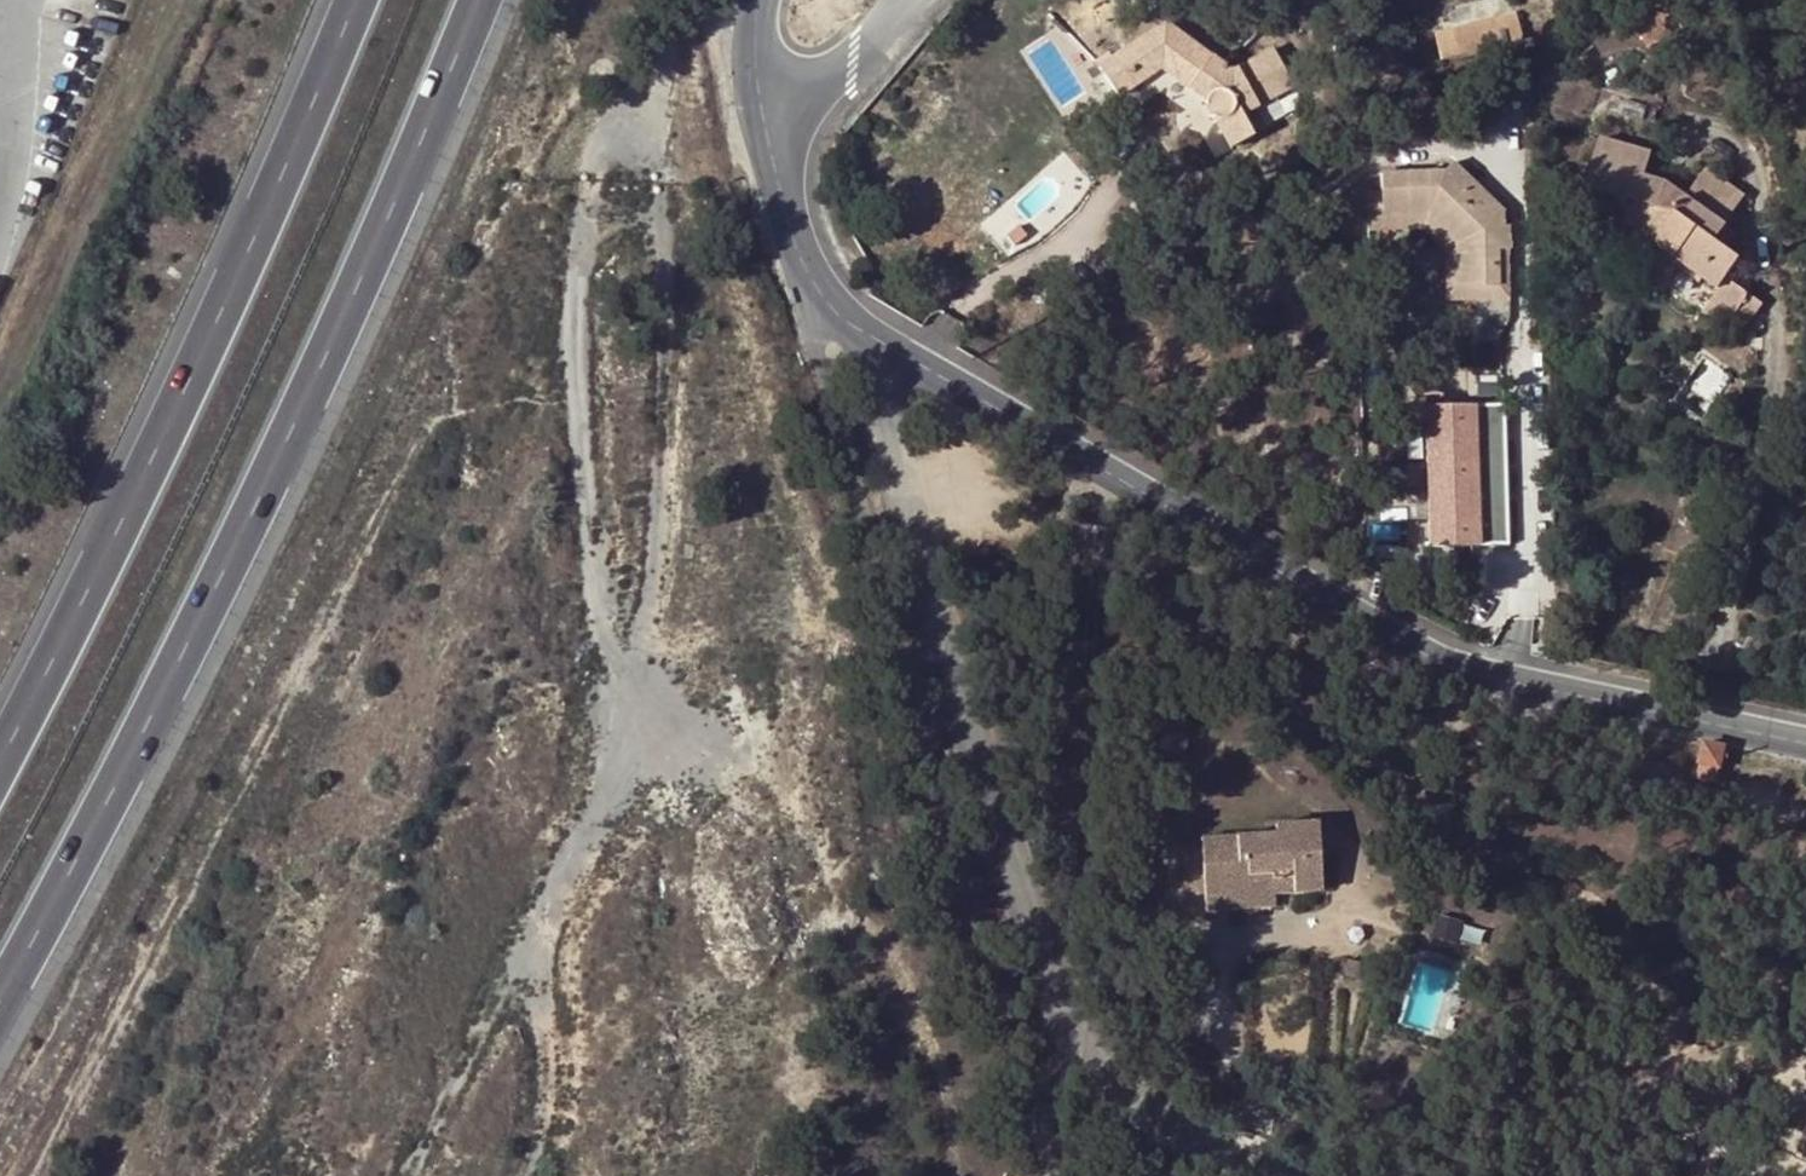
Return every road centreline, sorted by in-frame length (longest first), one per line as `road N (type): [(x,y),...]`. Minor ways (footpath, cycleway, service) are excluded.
road 1 (motorway): [(0,962),(288,445),(478,0)]
road 2 (residential): [(875,335),(1383,623),(1489,669),(1805,741)]
road 3 (residential): [(875,335),(882,430),(1021,925),(1057,1025),(1110,1093),(1262,1175)]
road 4 (residential): [(1039,1175),(982,935),(819,333),(808,249)]
road 5 (motorway): [(350,0),(170,418),(0,740)]
road 6 (residential): [(777,182),(898,36)]
road 7 (residential): [(761,0),(753,63),(777,182)]

